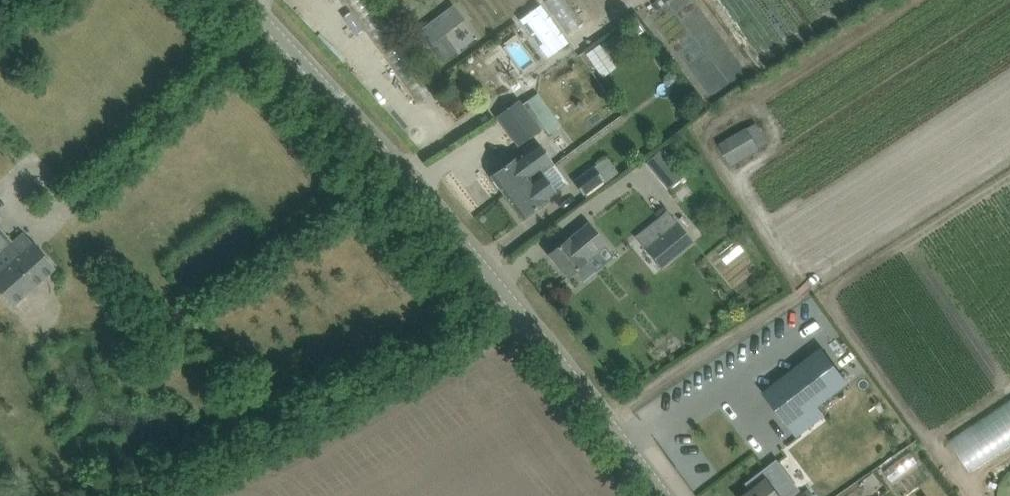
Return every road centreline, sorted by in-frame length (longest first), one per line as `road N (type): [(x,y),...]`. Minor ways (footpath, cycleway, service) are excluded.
road 1 (tertiary): [(665,495),(367,131),(241,0)]

